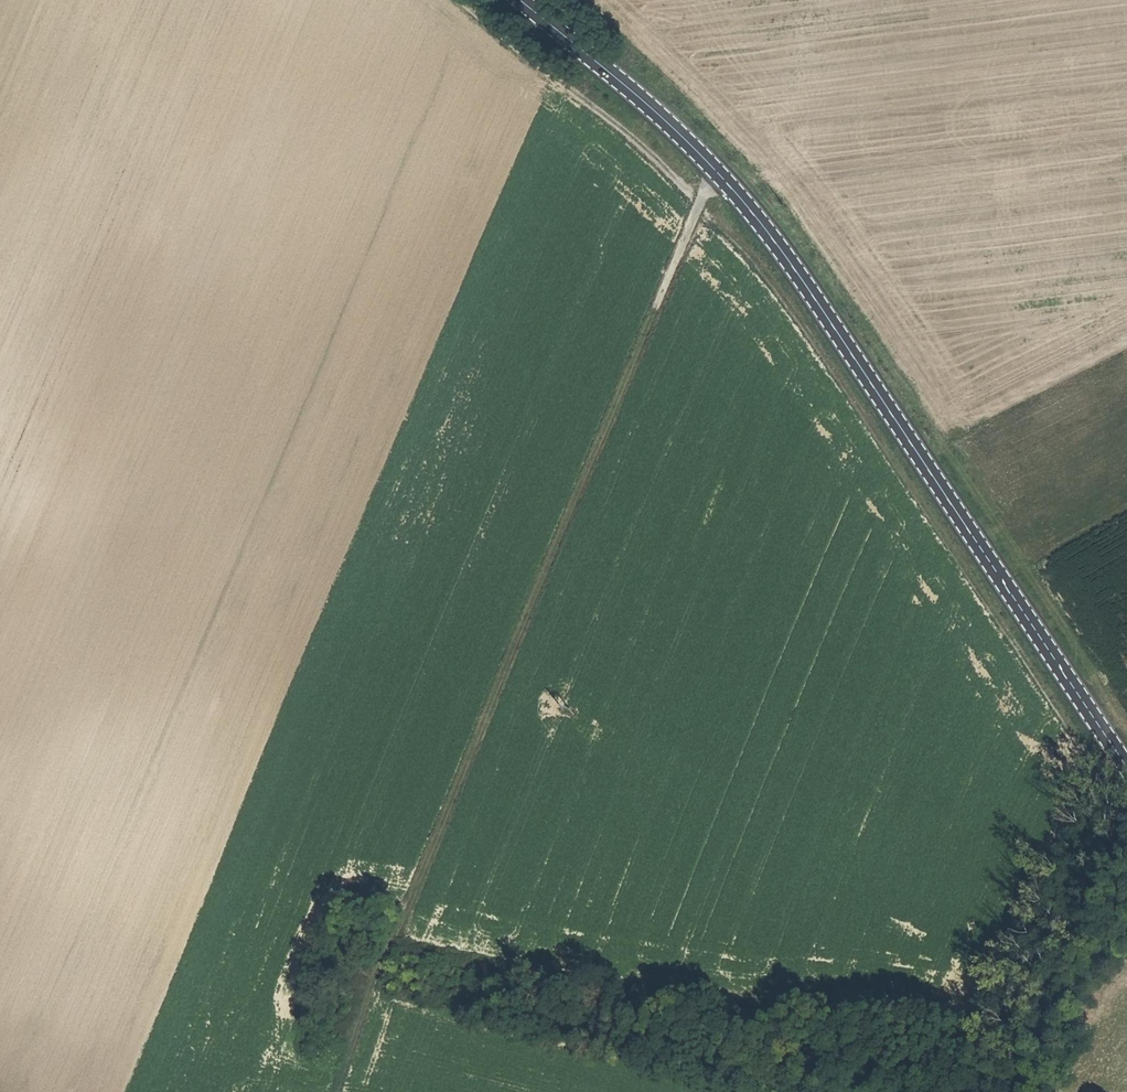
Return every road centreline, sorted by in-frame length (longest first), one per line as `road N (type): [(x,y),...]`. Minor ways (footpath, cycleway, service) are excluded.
road 1 (track): [(715,172),(378,971),(335,1091)]
road 2 (secondary): [(1126,767),(761,224),(682,138),(521,0)]

